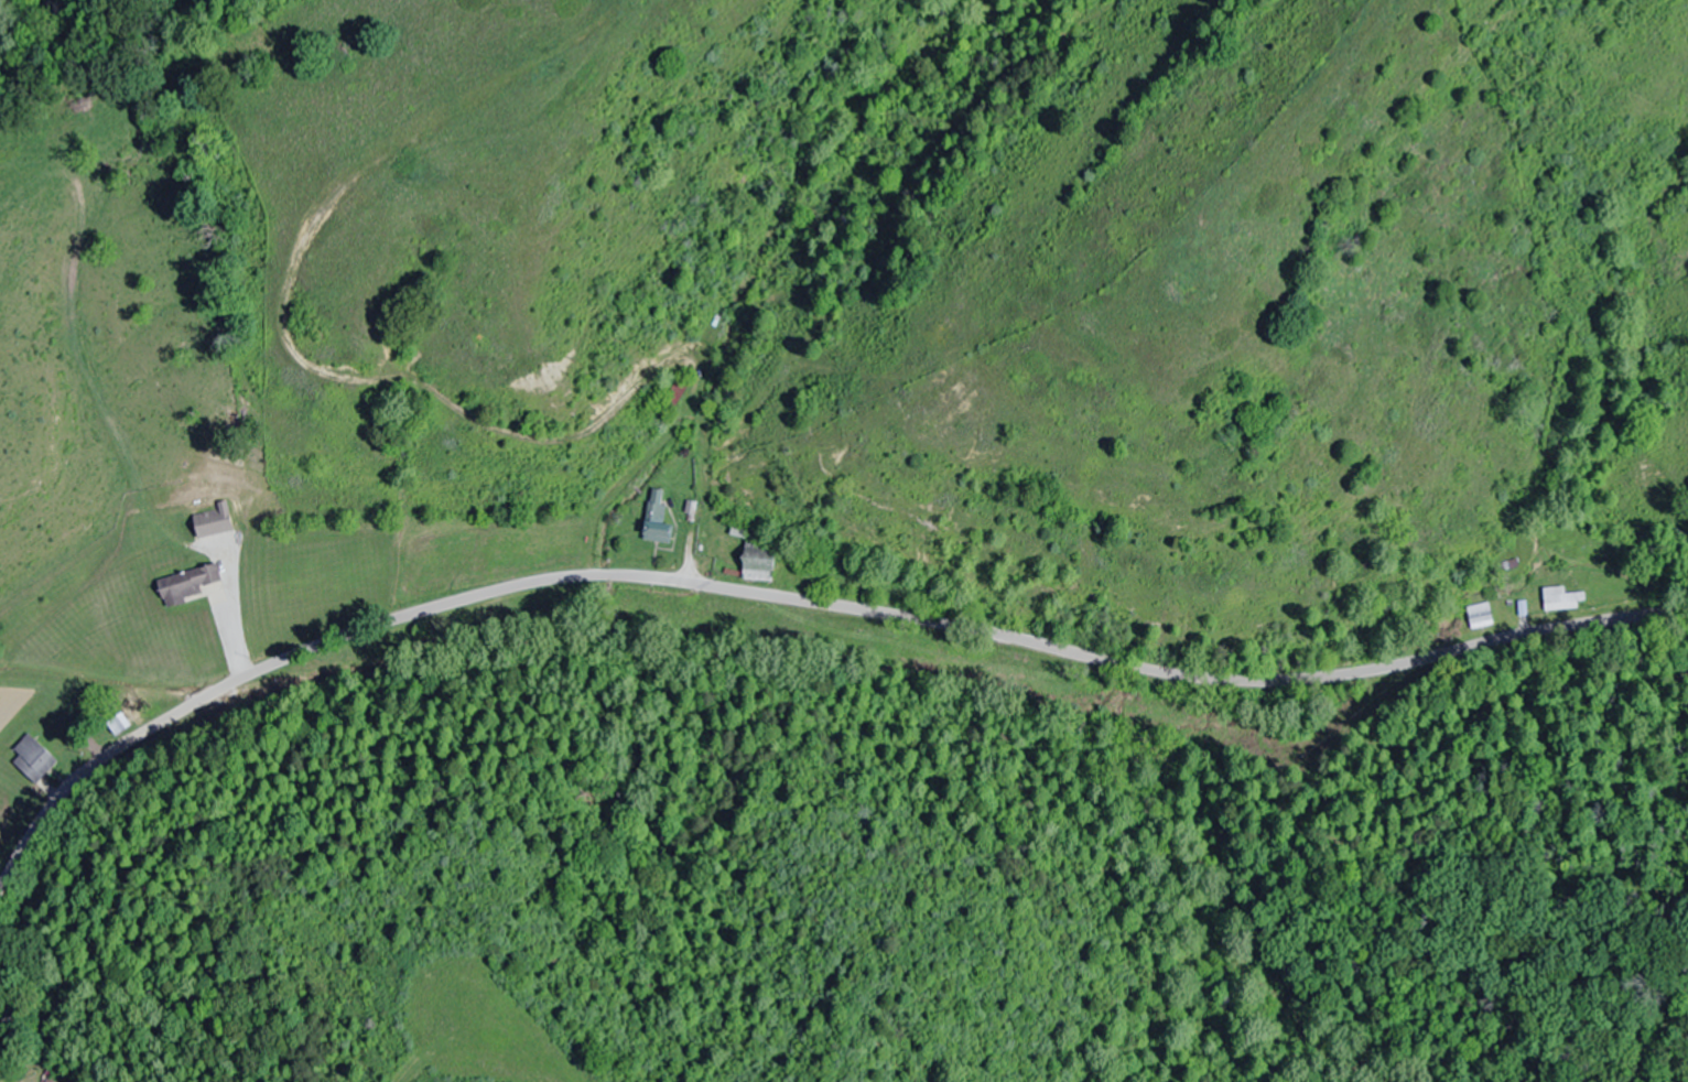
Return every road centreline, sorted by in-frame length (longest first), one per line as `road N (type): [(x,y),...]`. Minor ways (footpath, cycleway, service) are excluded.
road 1 (secondary): [(0,885),(78,776),(194,701),(357,630),(519,585),(654,578),(952,624),(1167,672),(1248,680),(1371,668),(1492,638),(1687,607)]

